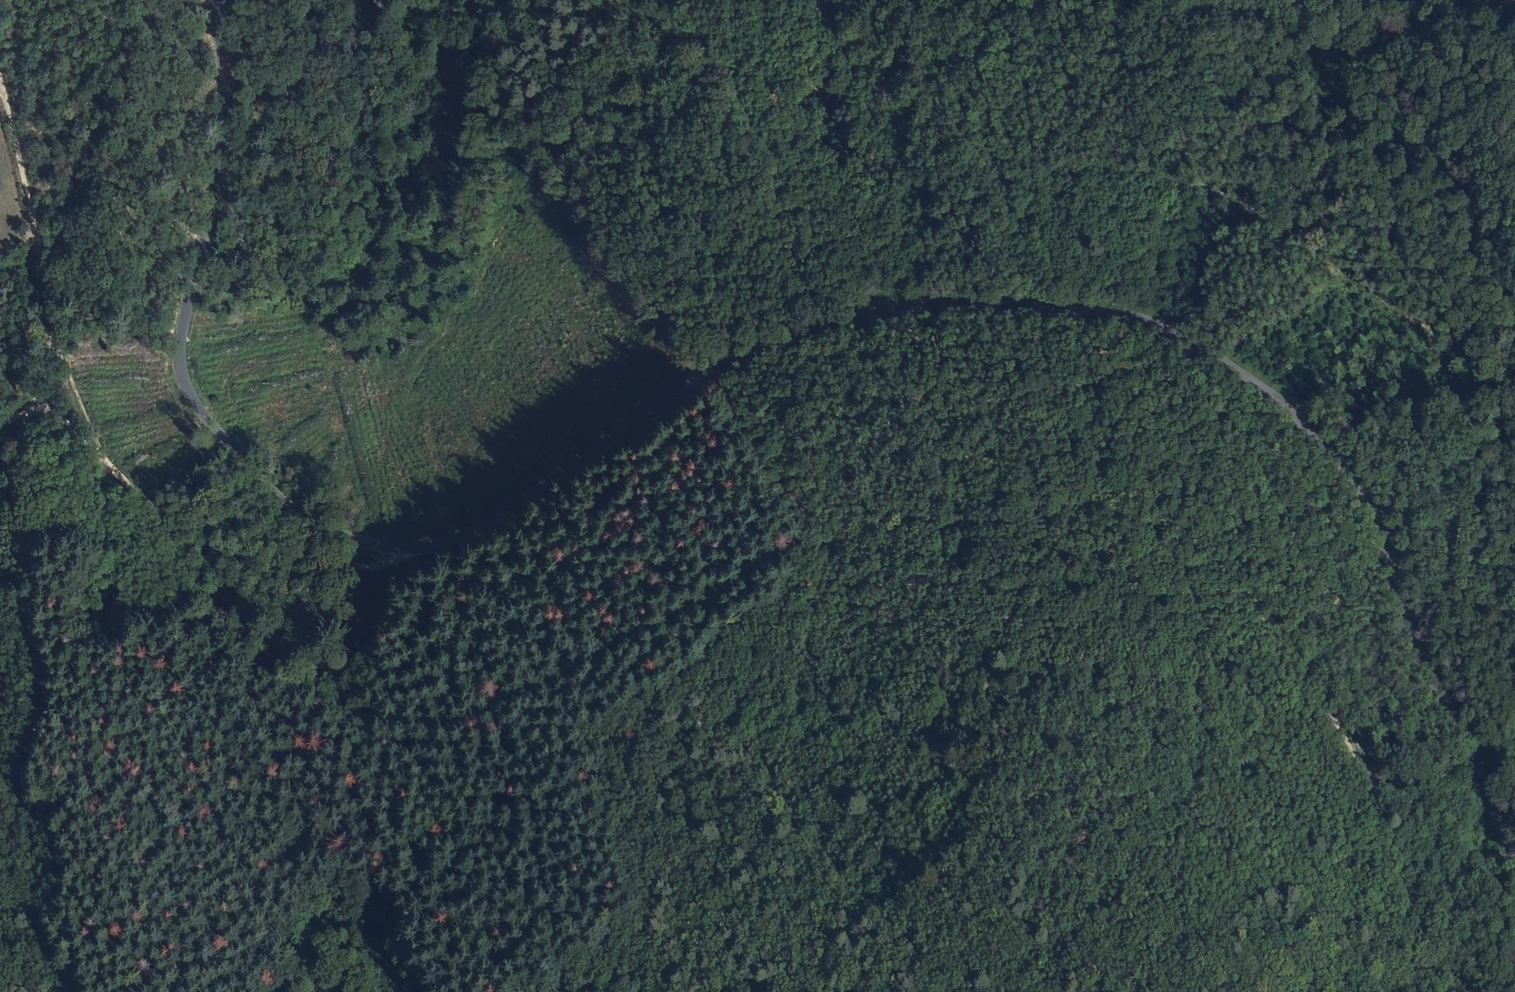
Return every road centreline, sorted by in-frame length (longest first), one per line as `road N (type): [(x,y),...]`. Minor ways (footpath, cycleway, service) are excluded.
road 1 (tertiary): [(1514,868),(1474,748),(1356,477),(1269,385),(1186,331),(1140,313),(946,291),(880,302),(788,331),(691,376),(471,531),(397,546),(312,521),(247,464),(189,395),(179,365),(222,134),(214,0)]
road 2 (track): [(0,424),(29,417),(71,430),(140,494),(218,596),(294,663),(389,717),(440,721),(511,701),(581,670),(713,584),(814,538),(1022,510),(1138,515),(1194,544),(1277,633),(1372,784),(1430,942),(1458,991)]
road 3 (track): [(962,991),(809,969),(622,984),(561,977),(431,912),(360,846),(305,821),(211,709),(141,588),(105,457),(50,313)]
road 4 (track): [(673,0),(746,70),(831,91),(977,149),(1140,168),(1218,189),(1452,347),(1514,401)]
road 5 (track): [(19,420),(24,492),(44,558),(38,607),(55,644),(52,720),(35,750),(32,783),(45,809),(51,923),(86,991)]
road 6 (track): [(140,494),(211,536),(274,560),(401,566),(465,551),(513,506)]
road 7 (track): [(0,76),(50,313),(51,374),(29,417)]

